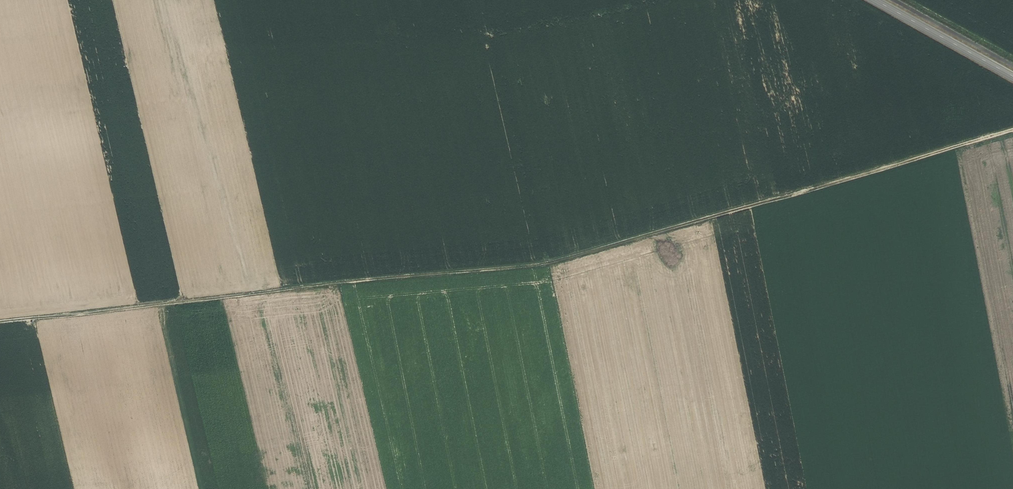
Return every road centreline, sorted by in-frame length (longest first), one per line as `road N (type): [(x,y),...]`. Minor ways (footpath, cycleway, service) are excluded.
road 1 (track): [(1012,131),(545,260),(0,322)]
road 2 (secondary): [(872,0),(1012,78)]

